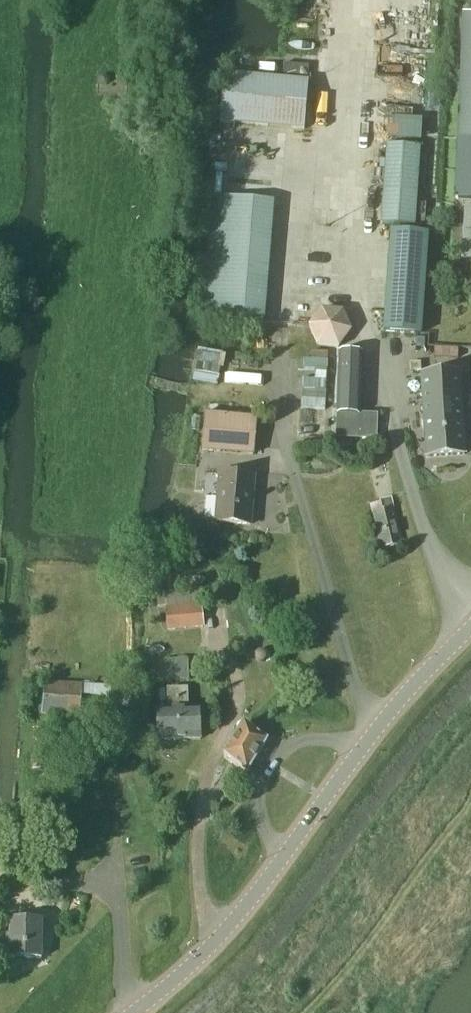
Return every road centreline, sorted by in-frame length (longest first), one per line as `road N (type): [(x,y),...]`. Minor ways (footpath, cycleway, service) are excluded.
road 1 (tertiary): [(132,1012),(201,945),(470,627)]

